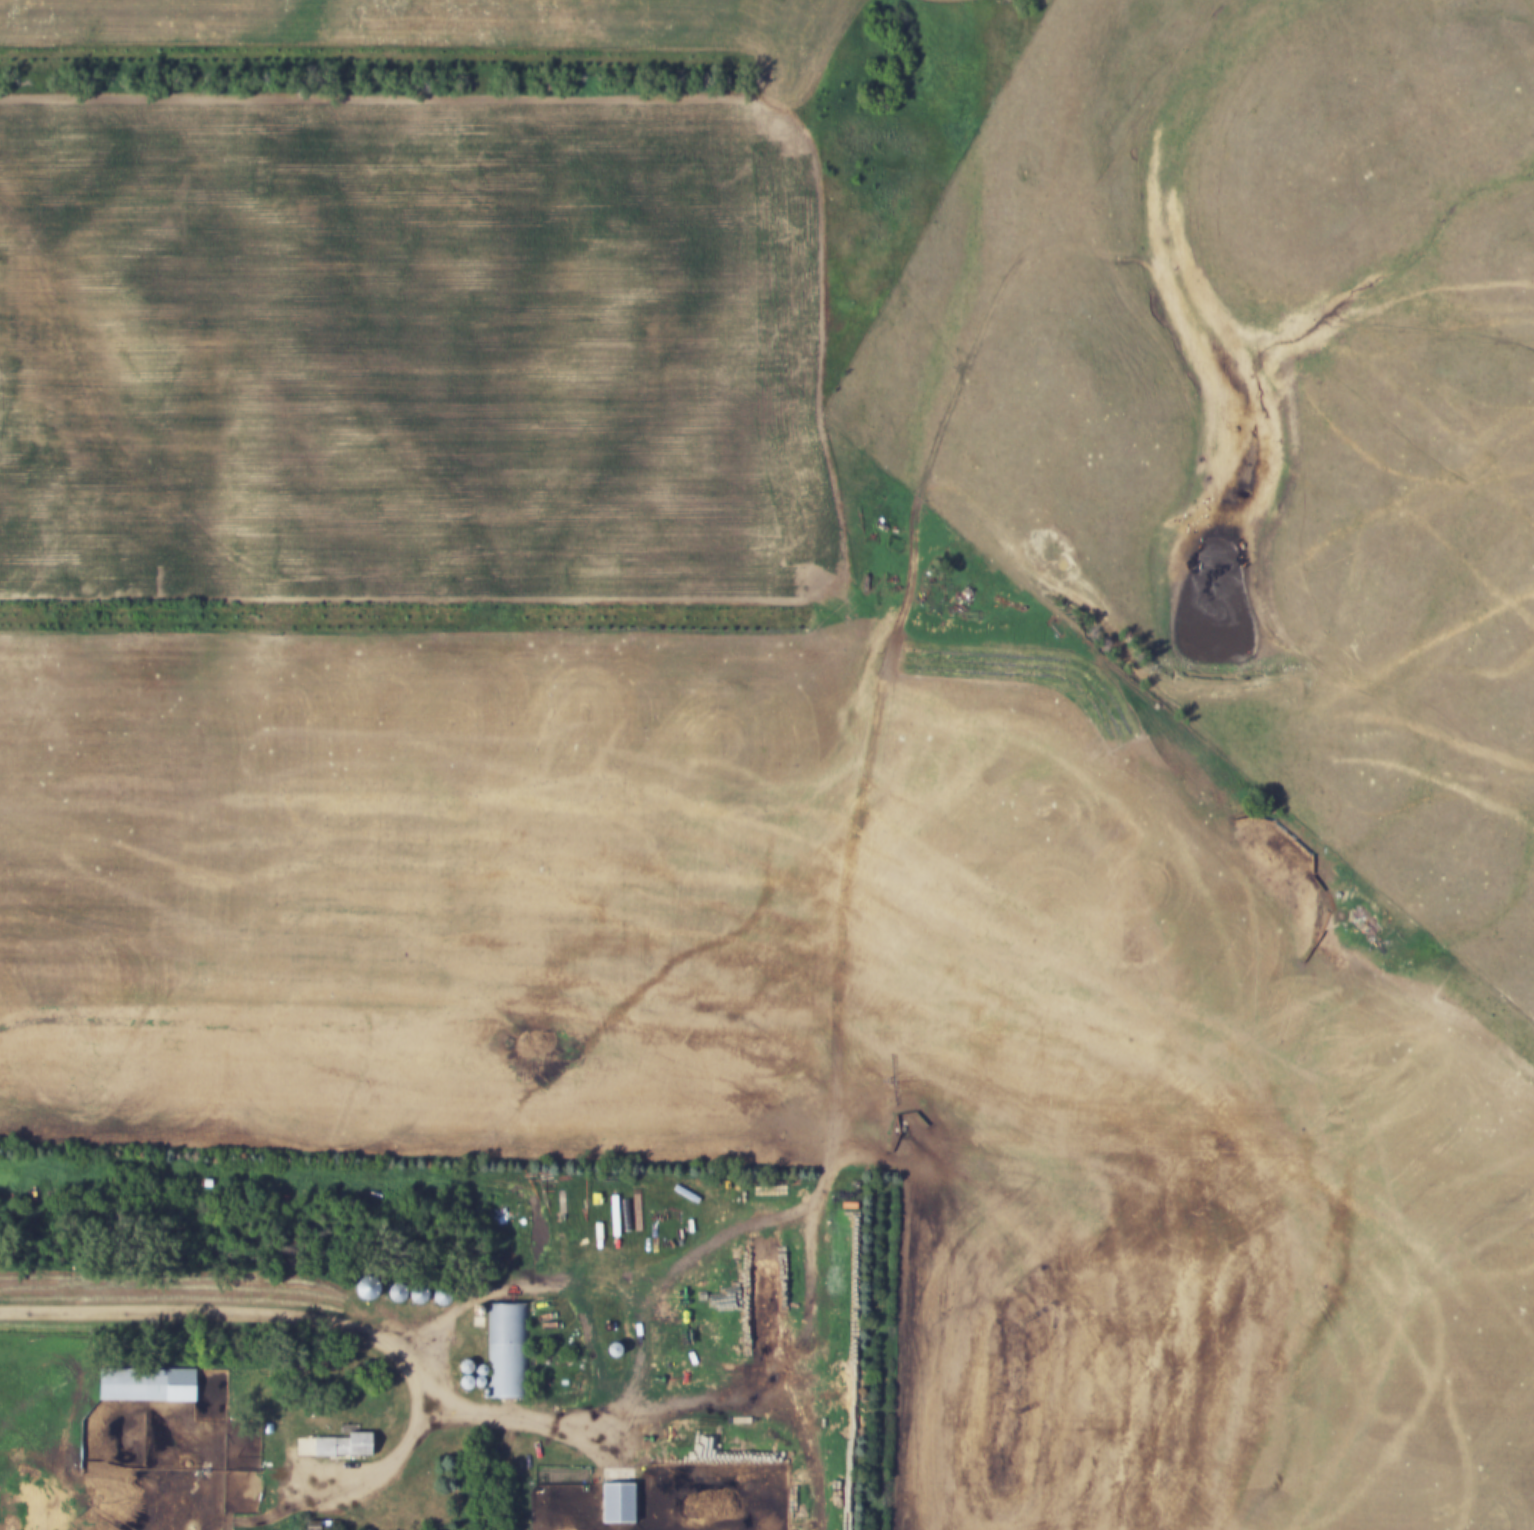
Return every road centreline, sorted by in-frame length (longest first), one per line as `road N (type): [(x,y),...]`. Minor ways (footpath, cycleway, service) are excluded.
road 1 (track): [(611,1409),(707,1272),(743,1237),(810,1196),(861,1126),(887,1107),(1020,1072),(1158,1054),(1287,1014),(1370,930)]
road 2 (track): [(894,649),(863,852),(839,1129),(827,1174)]

